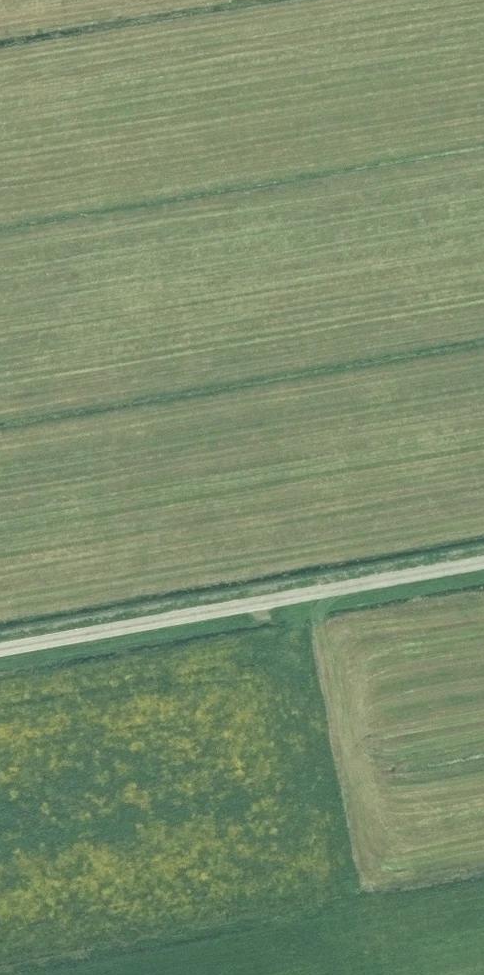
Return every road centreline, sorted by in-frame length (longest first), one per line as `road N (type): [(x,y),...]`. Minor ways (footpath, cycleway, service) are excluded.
road 1 (unclassified): [(0,647),(483,560)]

